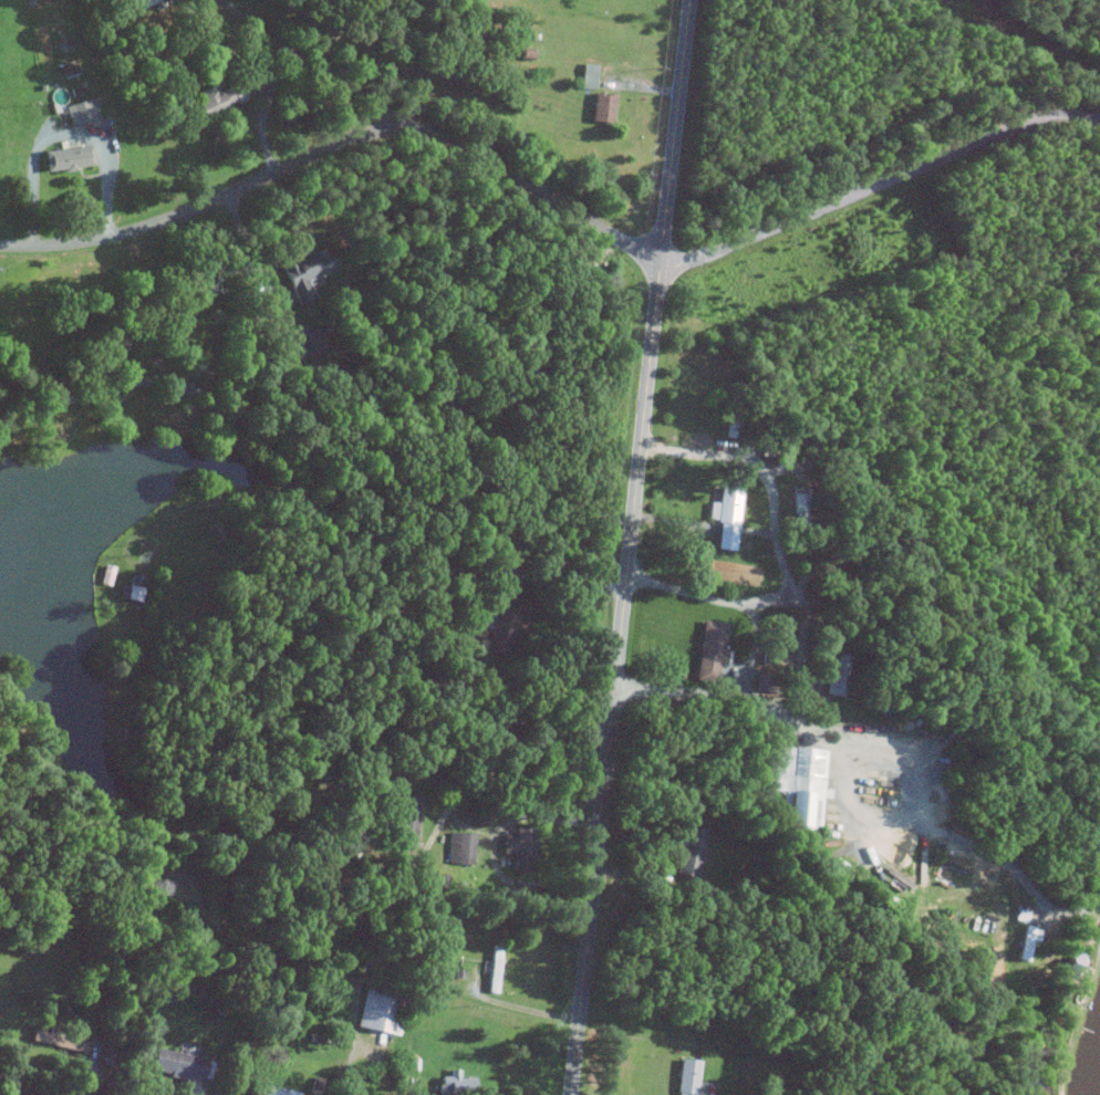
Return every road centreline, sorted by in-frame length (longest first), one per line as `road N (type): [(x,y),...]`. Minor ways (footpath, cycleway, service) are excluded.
road 1 (tertiary): [(571,1094),(689,0)]
road 2 (residential): [(0,245),(111,236),(169,220),(363,134),(416,127),(460,143),(660,261)]
road 3 (residential): [(660,261),(693,259),(1016,127),(1077,118),(1099,124)]

